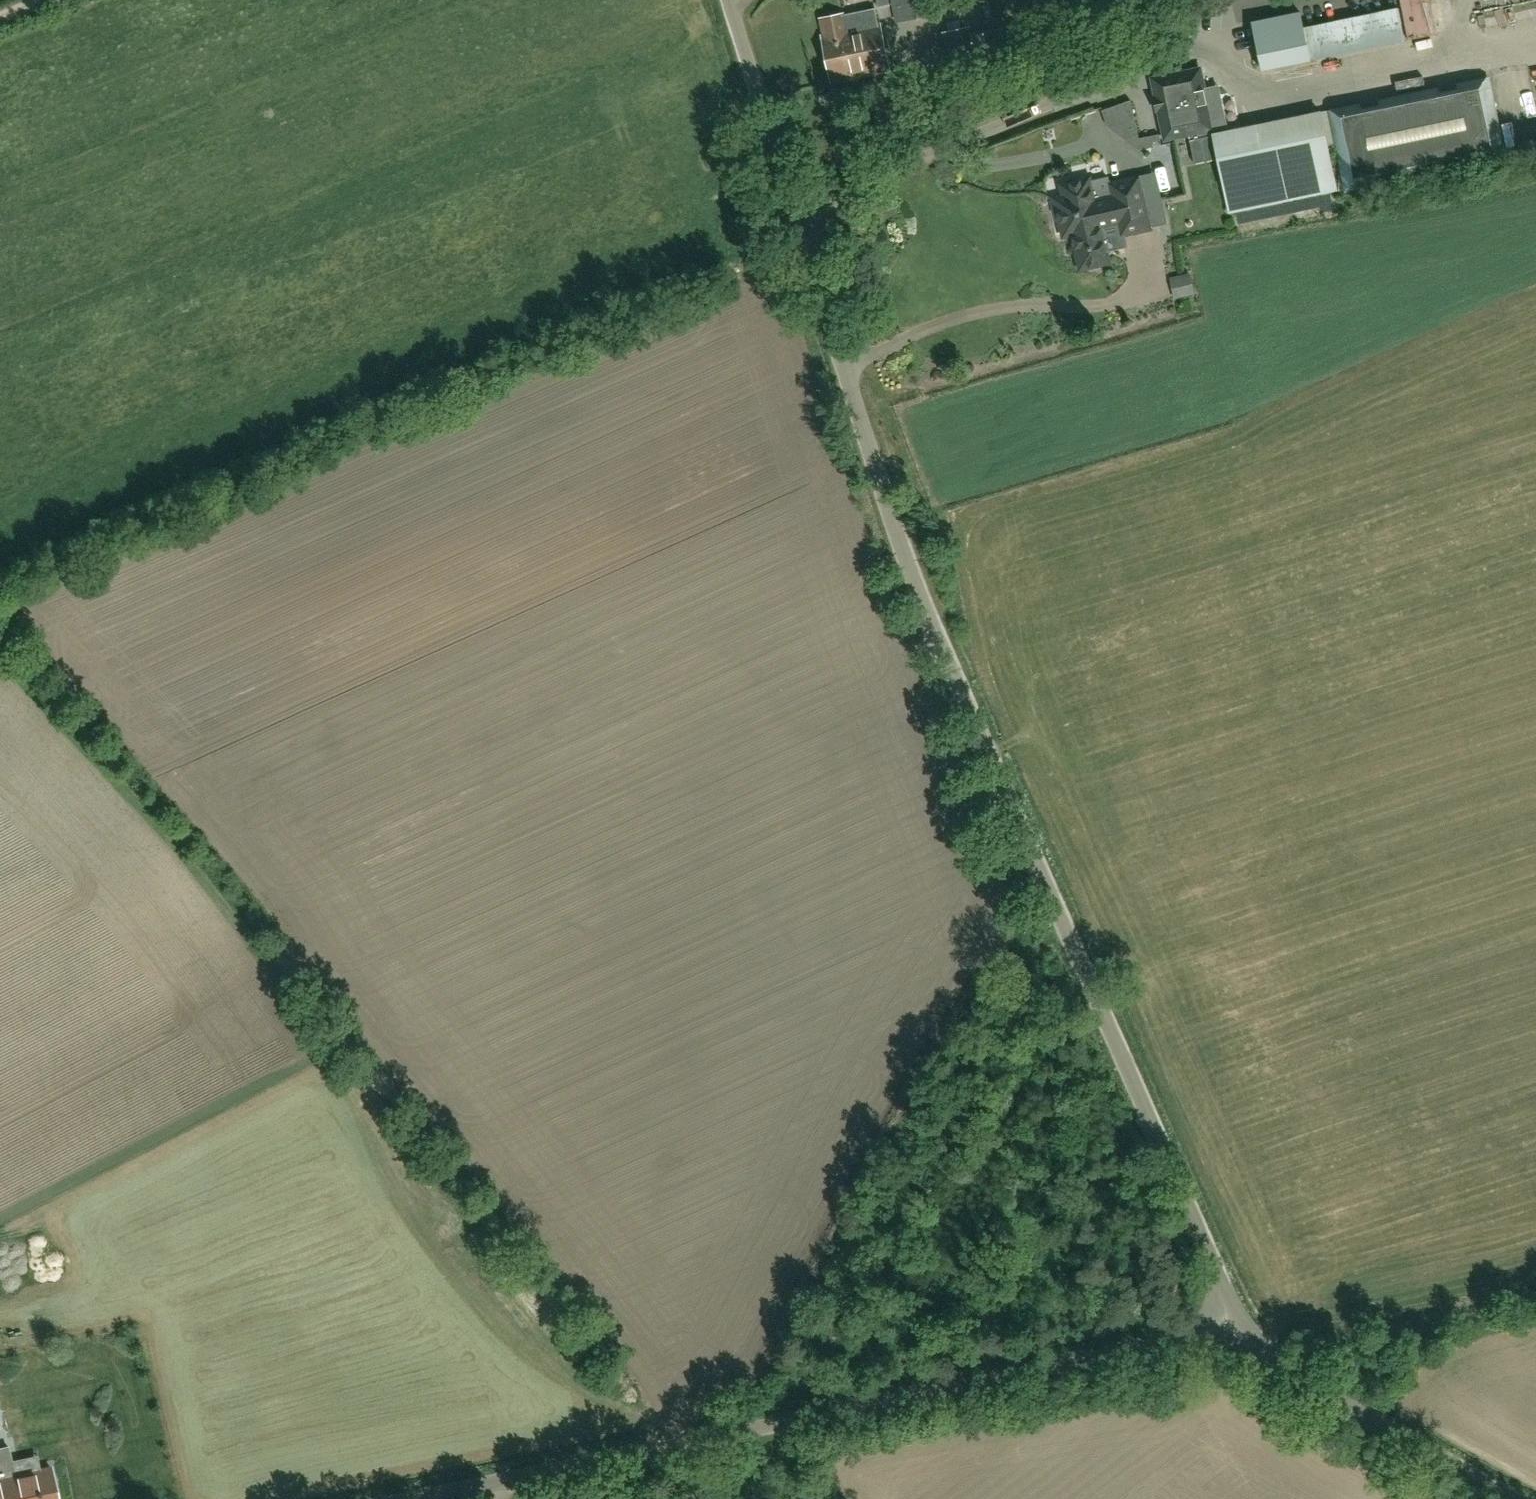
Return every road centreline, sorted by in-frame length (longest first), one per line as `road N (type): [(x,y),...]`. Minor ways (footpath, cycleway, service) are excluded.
road 1 (unclassified): [(1237,1309),(898,534),(727,0)]
road 2 (unclassified): [(371,1498),(1158,1345),(1237,1309)]
road 3 (unclassified): [(1511,1498),(1263,1354),(1237,1309)]

